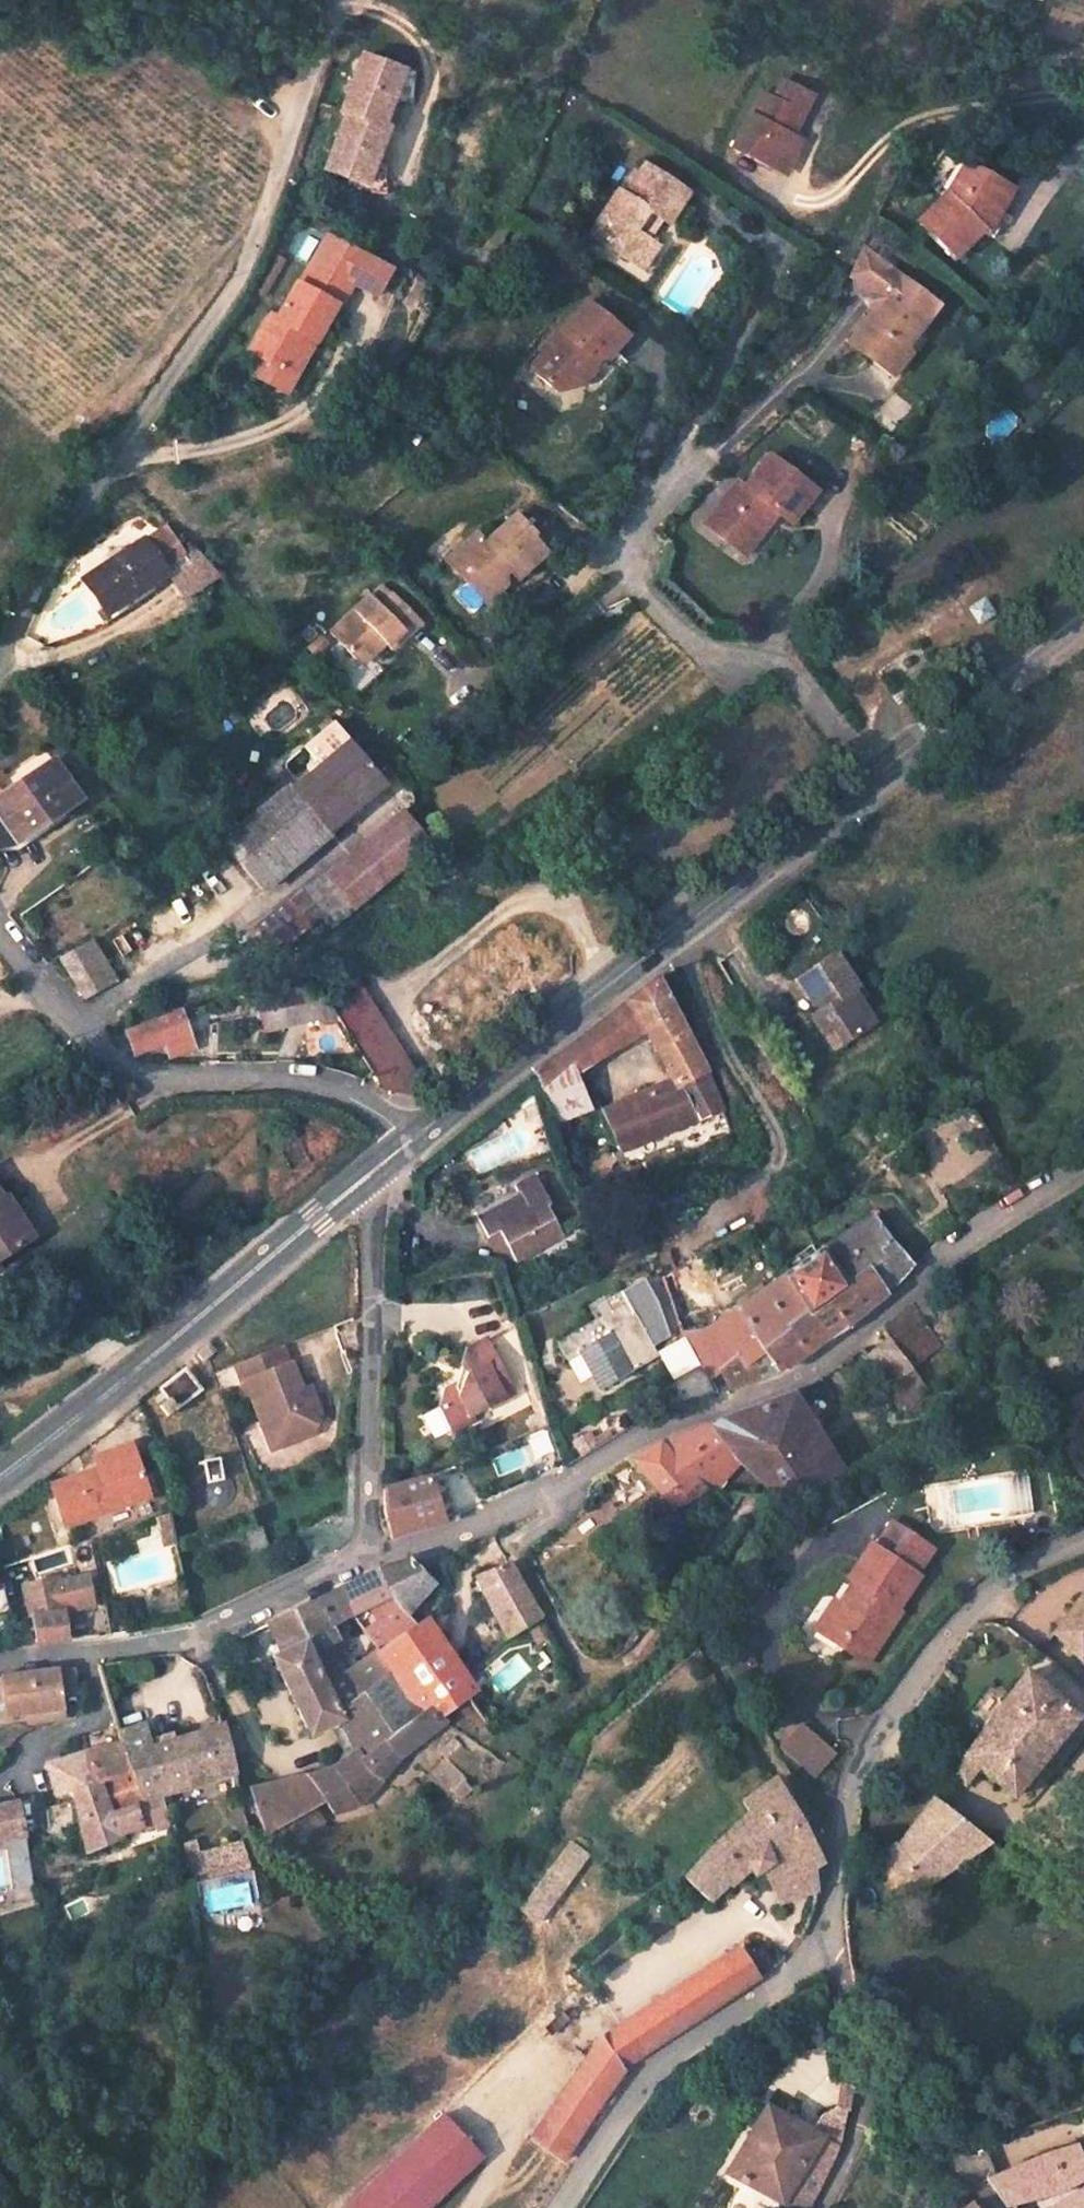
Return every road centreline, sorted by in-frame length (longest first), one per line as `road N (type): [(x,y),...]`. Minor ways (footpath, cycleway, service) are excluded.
road 1 (secondary): [(1083,612),(410,1144)]
road 2 (tertiary): [(1083,1168),(1001,1217),(808,1371),(674,1423),(494,1516),(370,1559)]
road 3 (unclassified): [(0,659),(88,503),(246,265),(336,0)]
road 4 (tertiary): [(828,1935),(836,1865),(869,1737),(969,1615),(1083,1543)]
road 5 (unclassified): [(410,1144),(379,1114),(343,1096),(123,1067),(0,935)]
road 6 (secondary): [(366,1178),(0,1479)]
road 7 (tertiary): [(370,1559),(194,1636),(0,1663)]
road 8 (tertiary): [(559,2207),(641,2091),(828,1935)]
road 9 (unclassified): [(370,1559),(366,1178)]
road 10 (residential): [(992,2207),(964,2170),(868,2088)]
road 11 (residential): [(868,2088),(828,1935)]
road 12 (residential): [(868,2088),(860,2126),(822,2207)]

